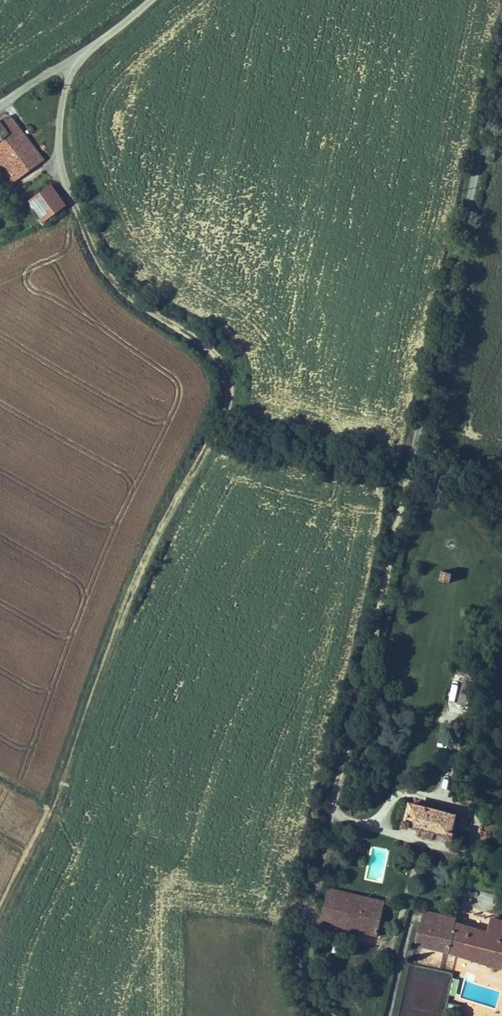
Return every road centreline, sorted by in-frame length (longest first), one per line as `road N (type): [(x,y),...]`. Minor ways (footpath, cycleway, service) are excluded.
road 1 (track): [(335,1015),(295,970),(501,52)]
road 2 (track): [(0,918),(56,801),(133,587),(227,409),(231,378),(219,353),(131,298),(104,268),(88,221)]
road 3 (unclassified): [(88,221),(62,132),(63,92),(79,55)]

